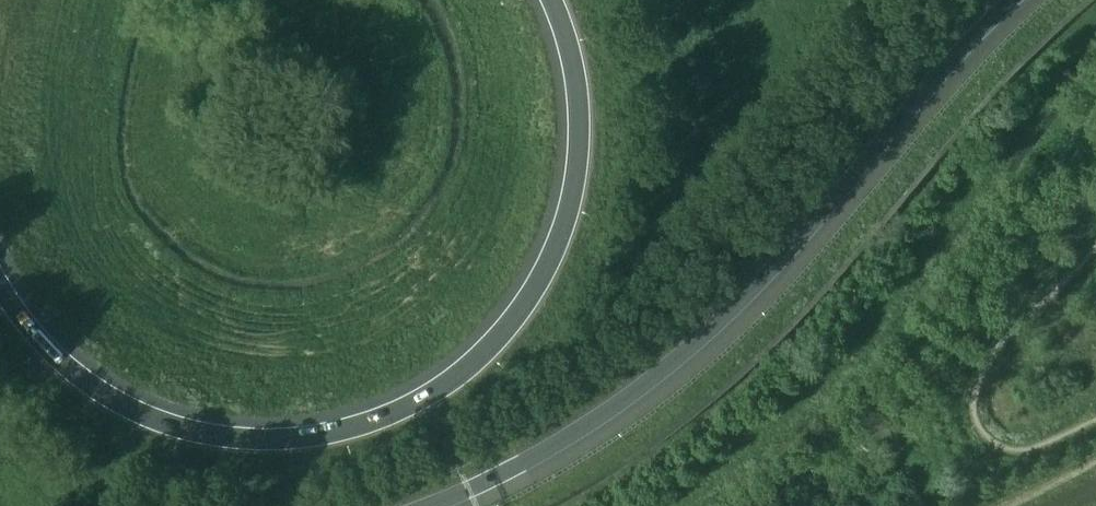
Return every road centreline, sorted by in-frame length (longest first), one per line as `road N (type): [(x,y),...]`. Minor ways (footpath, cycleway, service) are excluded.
road 1 (motorway): [(553,0),(580,104),(568,216),(528,301),(450,383),(408,409),(349,430),(287,438),(174,425),(98,388),(51,349),(0,281)]
road 2 (motorway): [(425,505),(499,480),(633,399),(719,333),(1027,0)]

